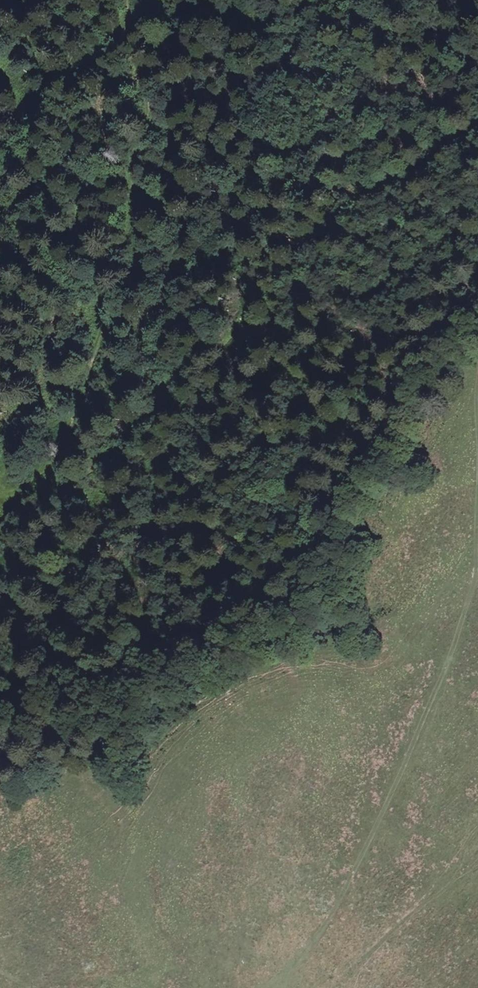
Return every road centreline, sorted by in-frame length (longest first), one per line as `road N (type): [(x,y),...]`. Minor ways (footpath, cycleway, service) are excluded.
road 1 (track): [(262,987),(321,933),(395,785),(468,604),(477,560),(477,394)]
road 2 (track): [(477,320),(443,357),(360,495),(317,601),(285,624),(228,642),(123,707),(46,730)]

